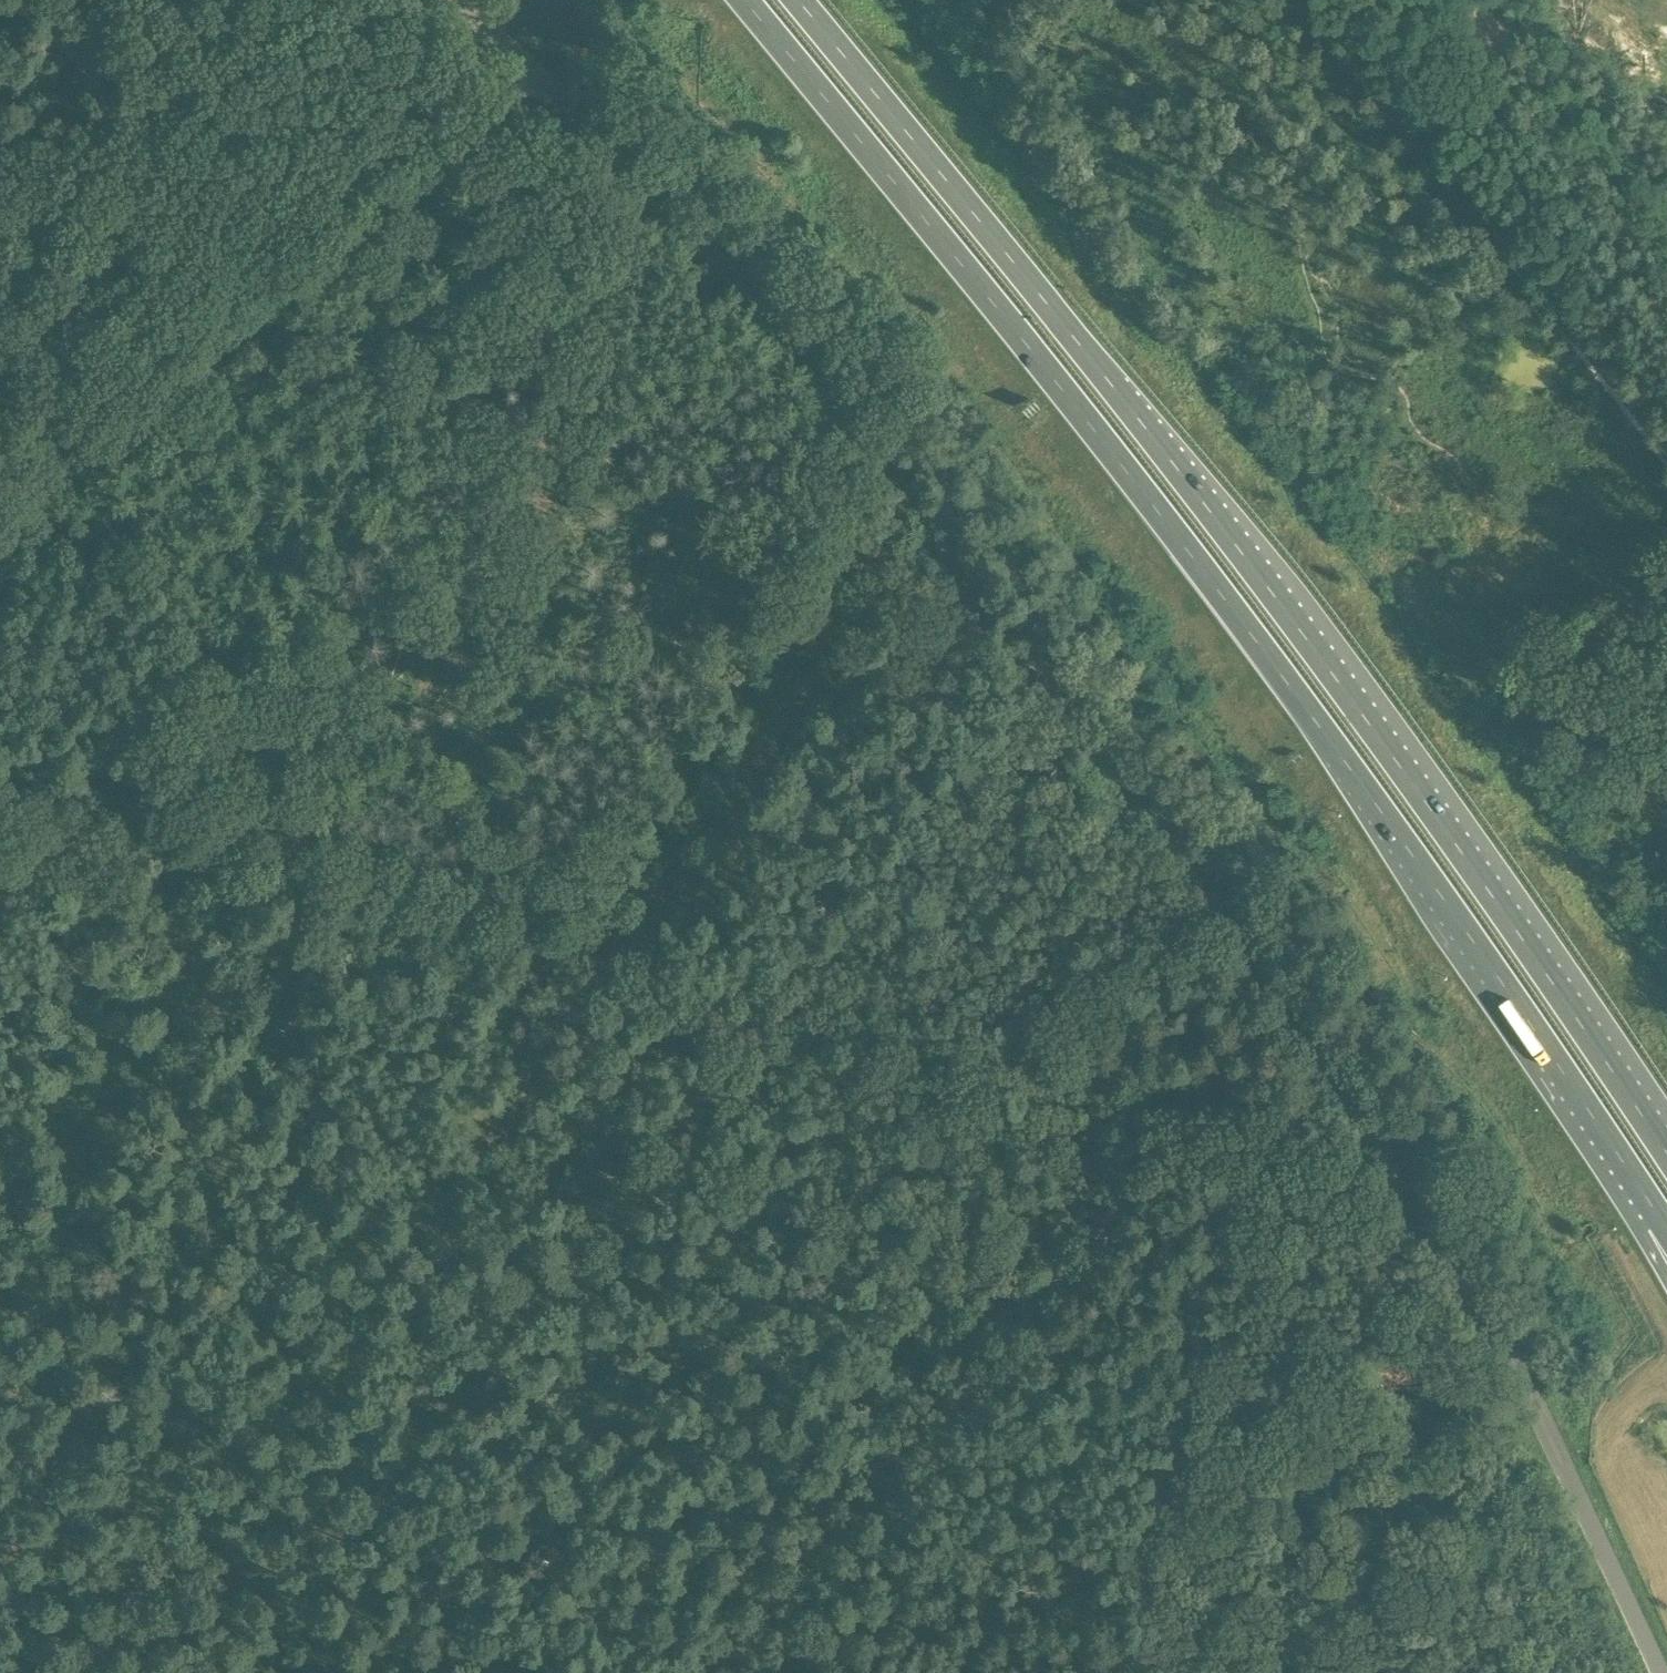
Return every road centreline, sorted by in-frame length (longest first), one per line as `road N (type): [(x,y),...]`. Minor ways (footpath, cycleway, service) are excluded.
road 1 (unclassified): [(1659,1672),(1525,1385),(1467,1281),(1220,899),(728,267),(461,0)]
road 2 (trunk): [(743,0),(1171,531),(1479,951),(1662,1224)]
road 3 (trunk): [(1666,1157),(1446,832),(1270,592),(797,0)]
road 4 (track): [(1187,1098),(711,1672)]
road 5 (track): [(1,0),(33,19),(92,89),(151,129)]
road 6 (track): [(1187,1098),(1380,1141)]

